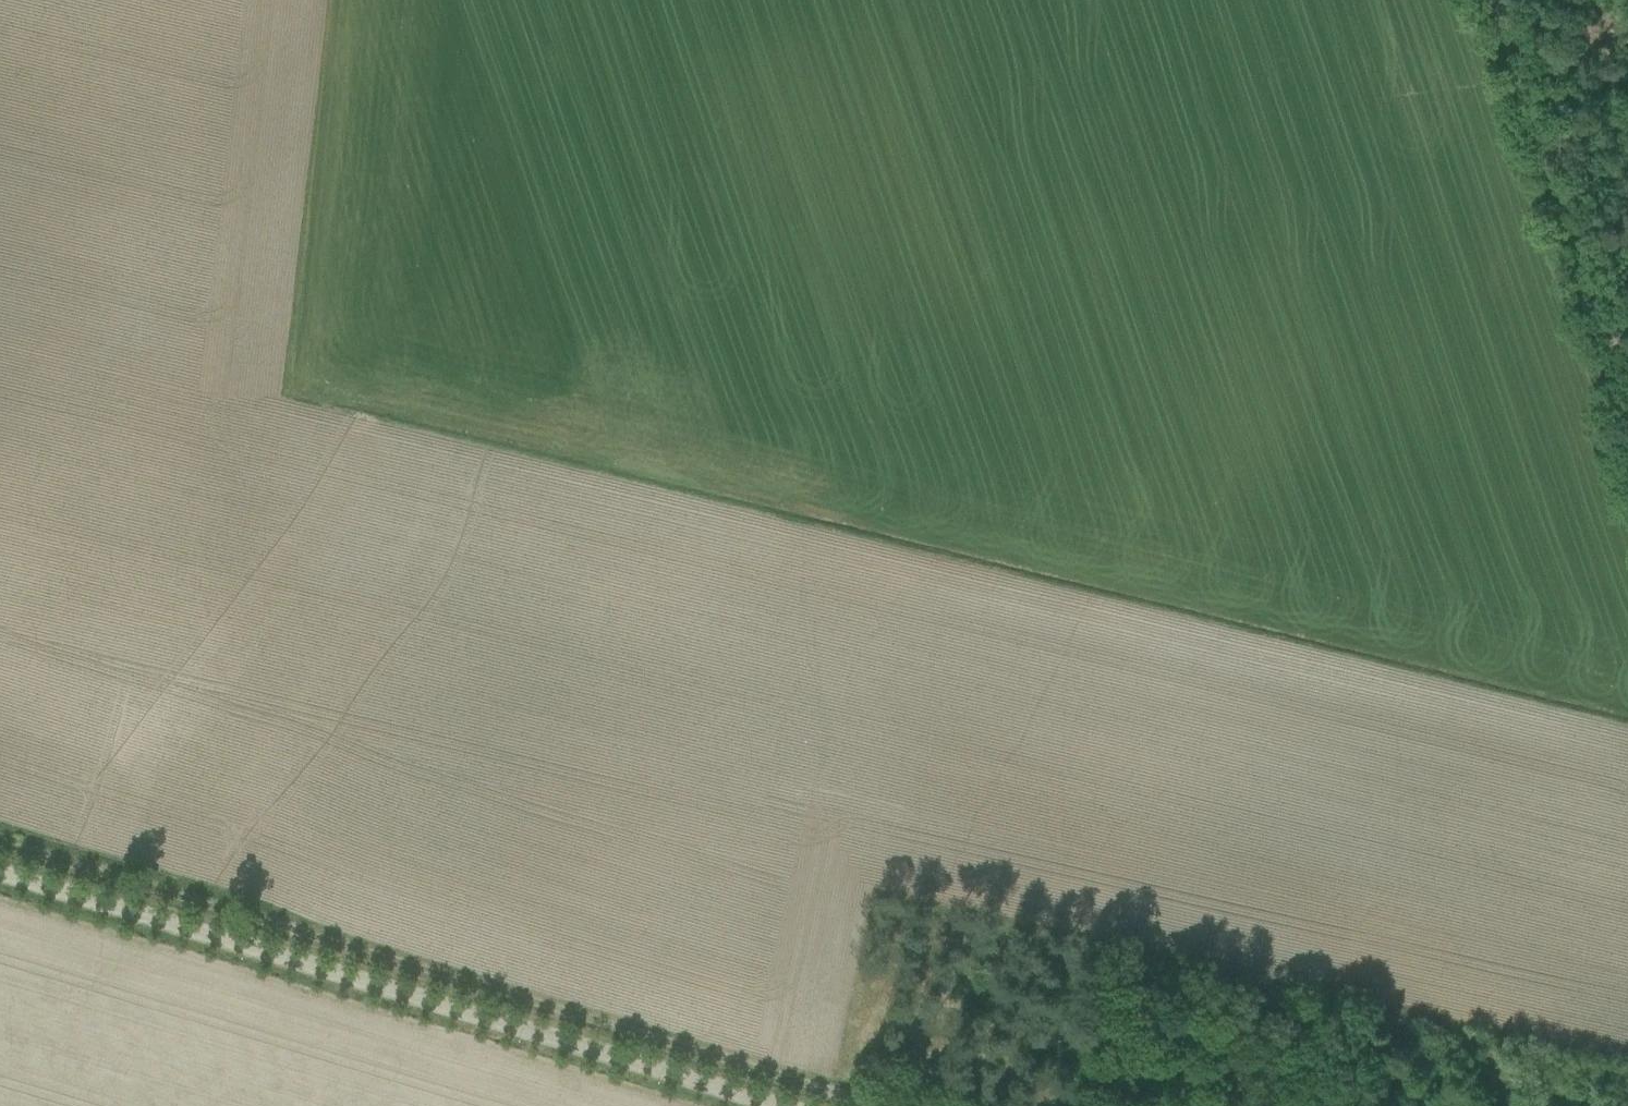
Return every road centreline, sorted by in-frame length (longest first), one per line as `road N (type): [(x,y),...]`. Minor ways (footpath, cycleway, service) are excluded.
road 1 (track): [(0,845),(889,1105)]
road 2 (track): [(1627,395),(1496,0)]

